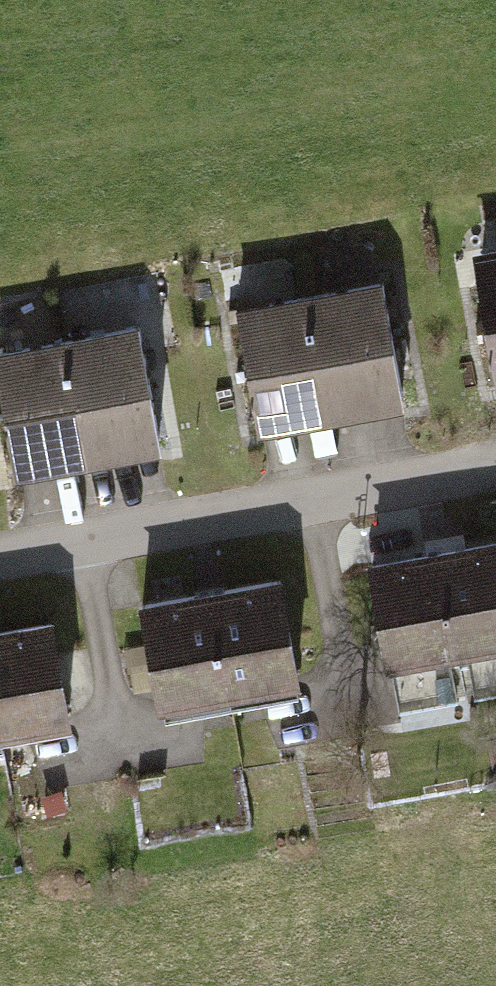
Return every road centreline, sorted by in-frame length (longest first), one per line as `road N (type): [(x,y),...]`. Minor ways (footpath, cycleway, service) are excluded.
road 1 (residential): [(0,555),(495,467)]

